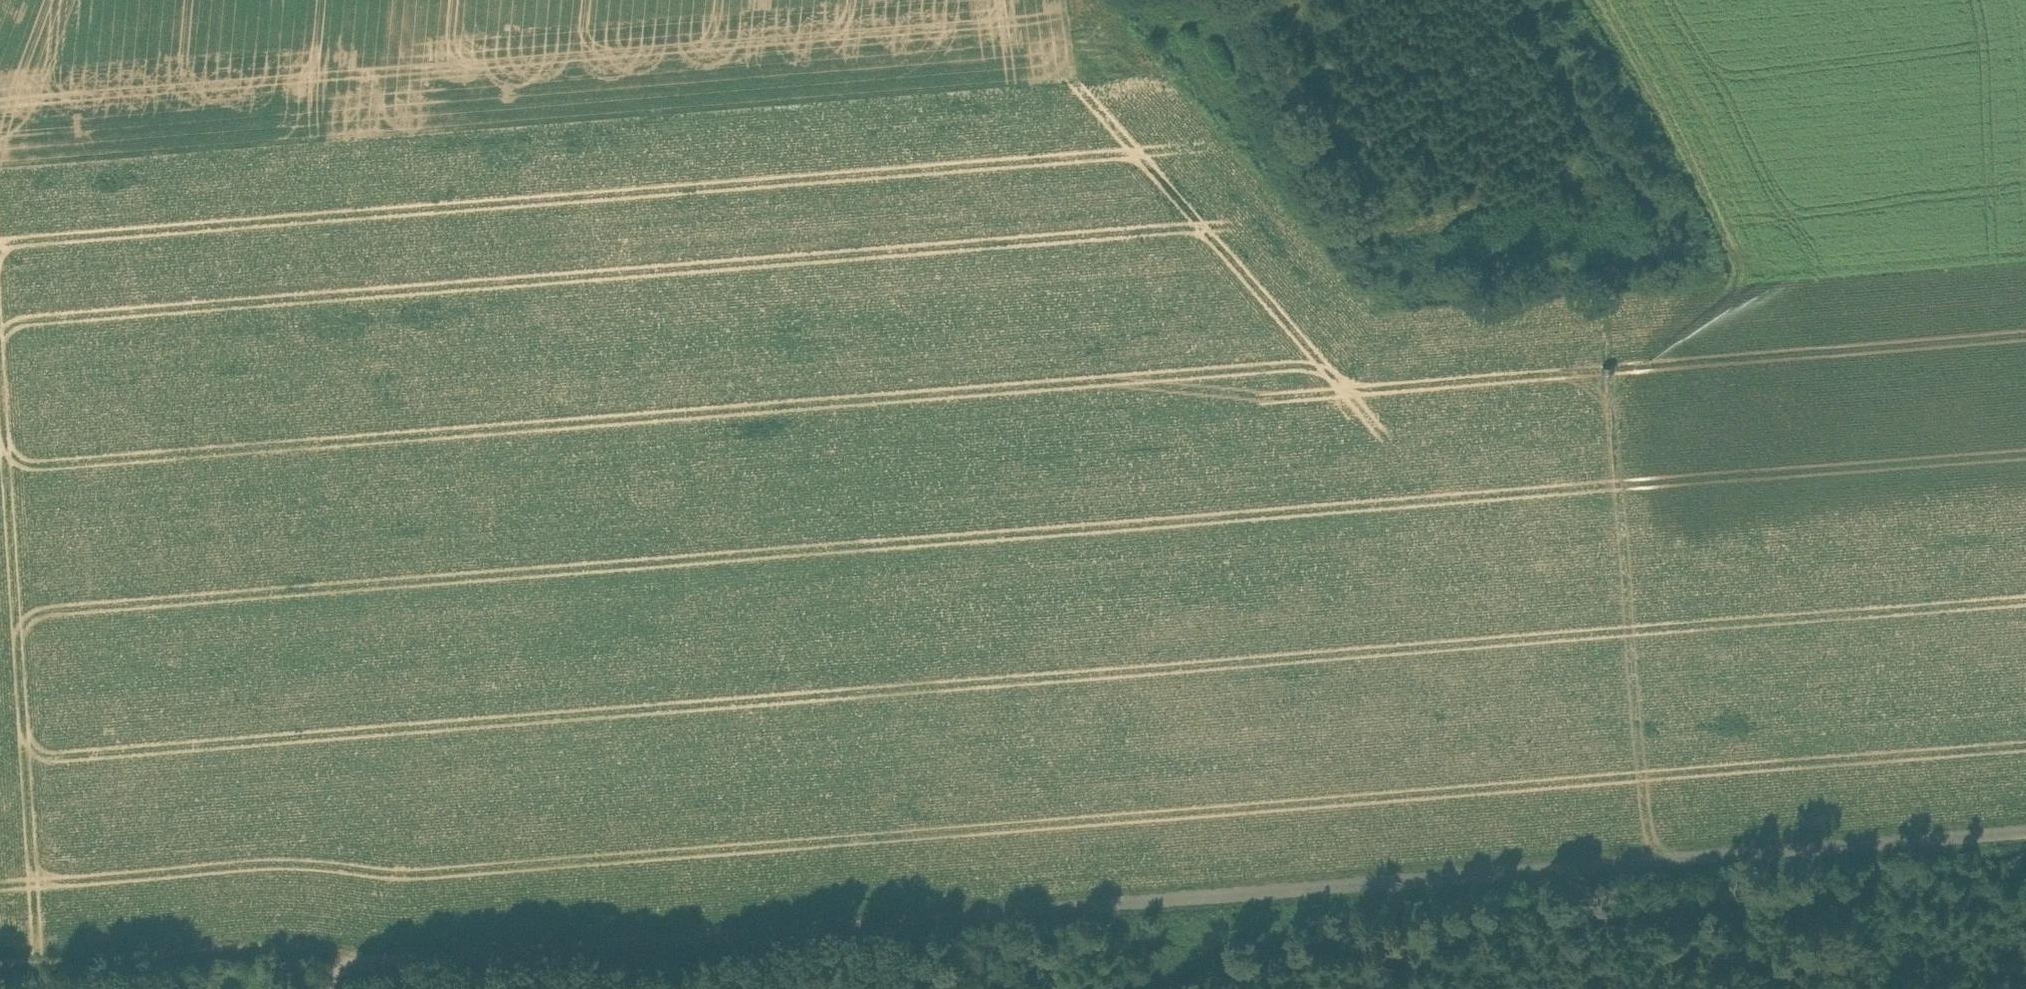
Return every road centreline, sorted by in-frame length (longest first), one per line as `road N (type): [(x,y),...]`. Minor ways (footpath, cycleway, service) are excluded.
road 1 (track): [(334,963),(323,949),(279,946),(0,966)]

